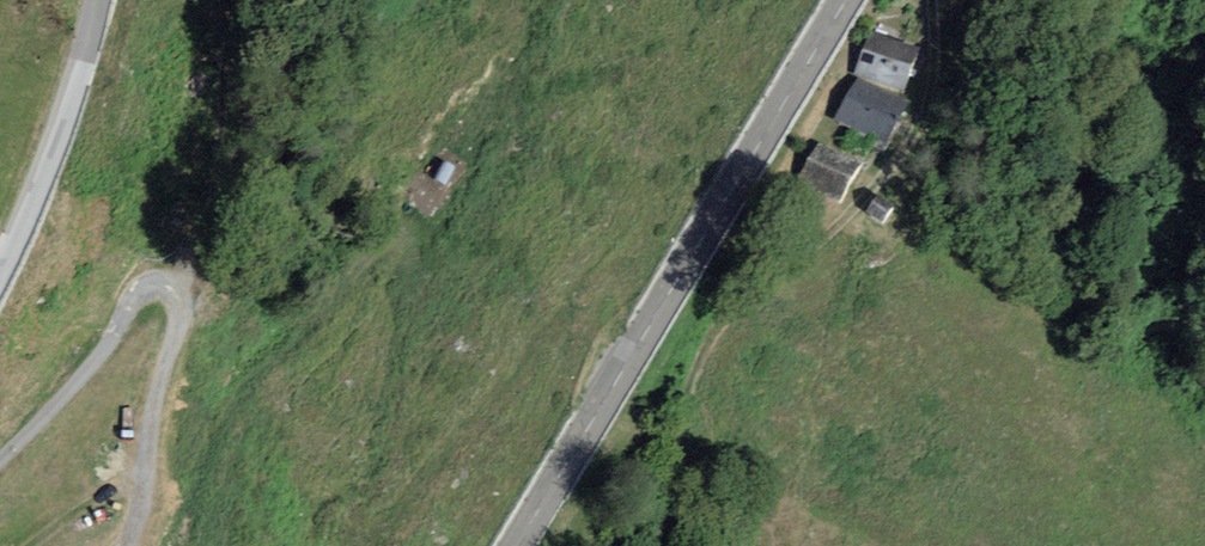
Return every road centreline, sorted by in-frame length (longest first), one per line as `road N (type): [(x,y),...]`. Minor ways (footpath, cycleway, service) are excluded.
road 1 (track): [(933,0),(934,66),(915,134),(826,237),(731,307),(708,339),(667,462),(658,545)]
road 2 (tertiary): [(520,545),(852,0)]
road 3 (unclassified): [(0,274),(74,96),(98,0)]

